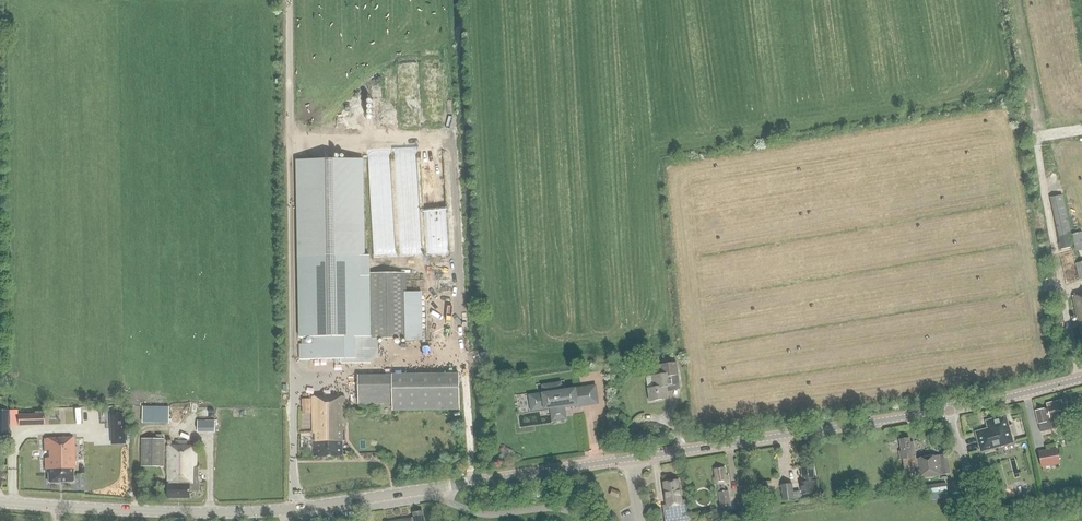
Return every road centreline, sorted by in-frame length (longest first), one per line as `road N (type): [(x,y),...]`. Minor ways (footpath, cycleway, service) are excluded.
road 1 (tertiary): [(1081,379),(950,410),(297,509),(209,513),(0,502)]

